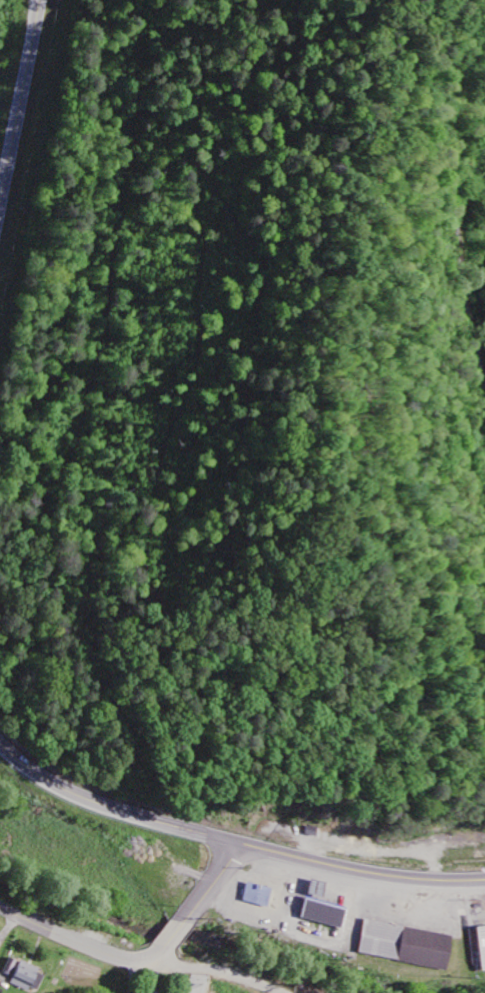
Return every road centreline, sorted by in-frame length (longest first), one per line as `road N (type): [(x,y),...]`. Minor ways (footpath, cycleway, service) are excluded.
road 1 (tertiary): [(0,907),(70,938),(154,957),(245,843)]
road 2 (primary): [(245,843),(96,803),(42,776),(0,742)]
road 3 (primary): [(484,879),(389,875),(245,843)]
road 4 (primary): [(0,205),(40,0)]
road 5 (residential): [(147,958),(280,992)]

